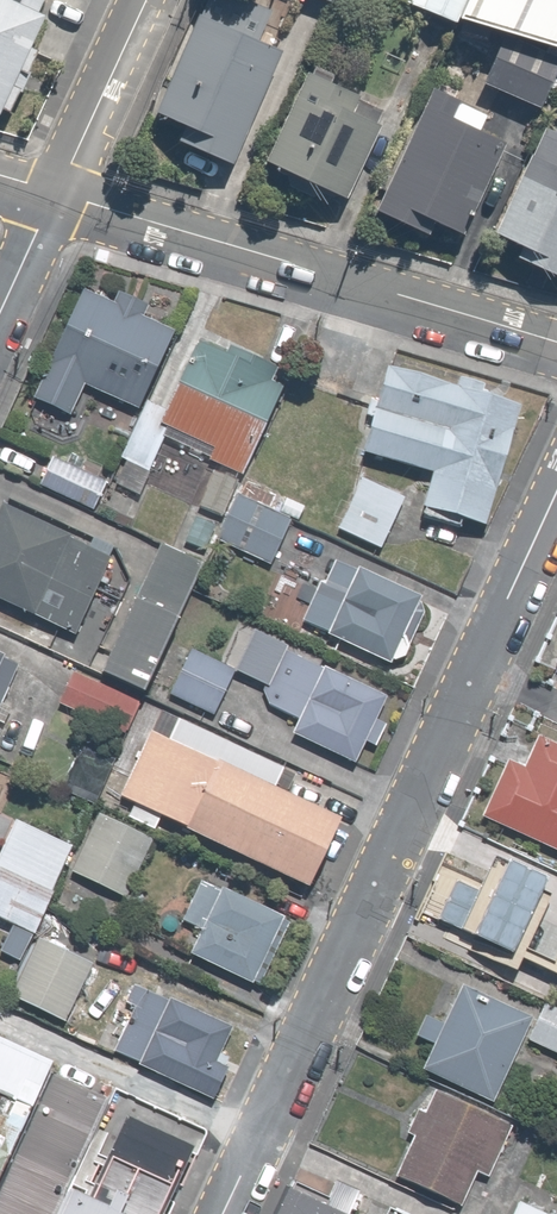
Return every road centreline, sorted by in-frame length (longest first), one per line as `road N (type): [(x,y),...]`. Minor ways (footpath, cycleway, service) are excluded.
road 1 (unclassified): [(556,497),(223,1213)]
road 2 (residential): [(56,190),(556,346)]
road 3 (unclassified): [(56,190),(144,0)]
road 4 (unclassified): [(0,313),(56,190)]

